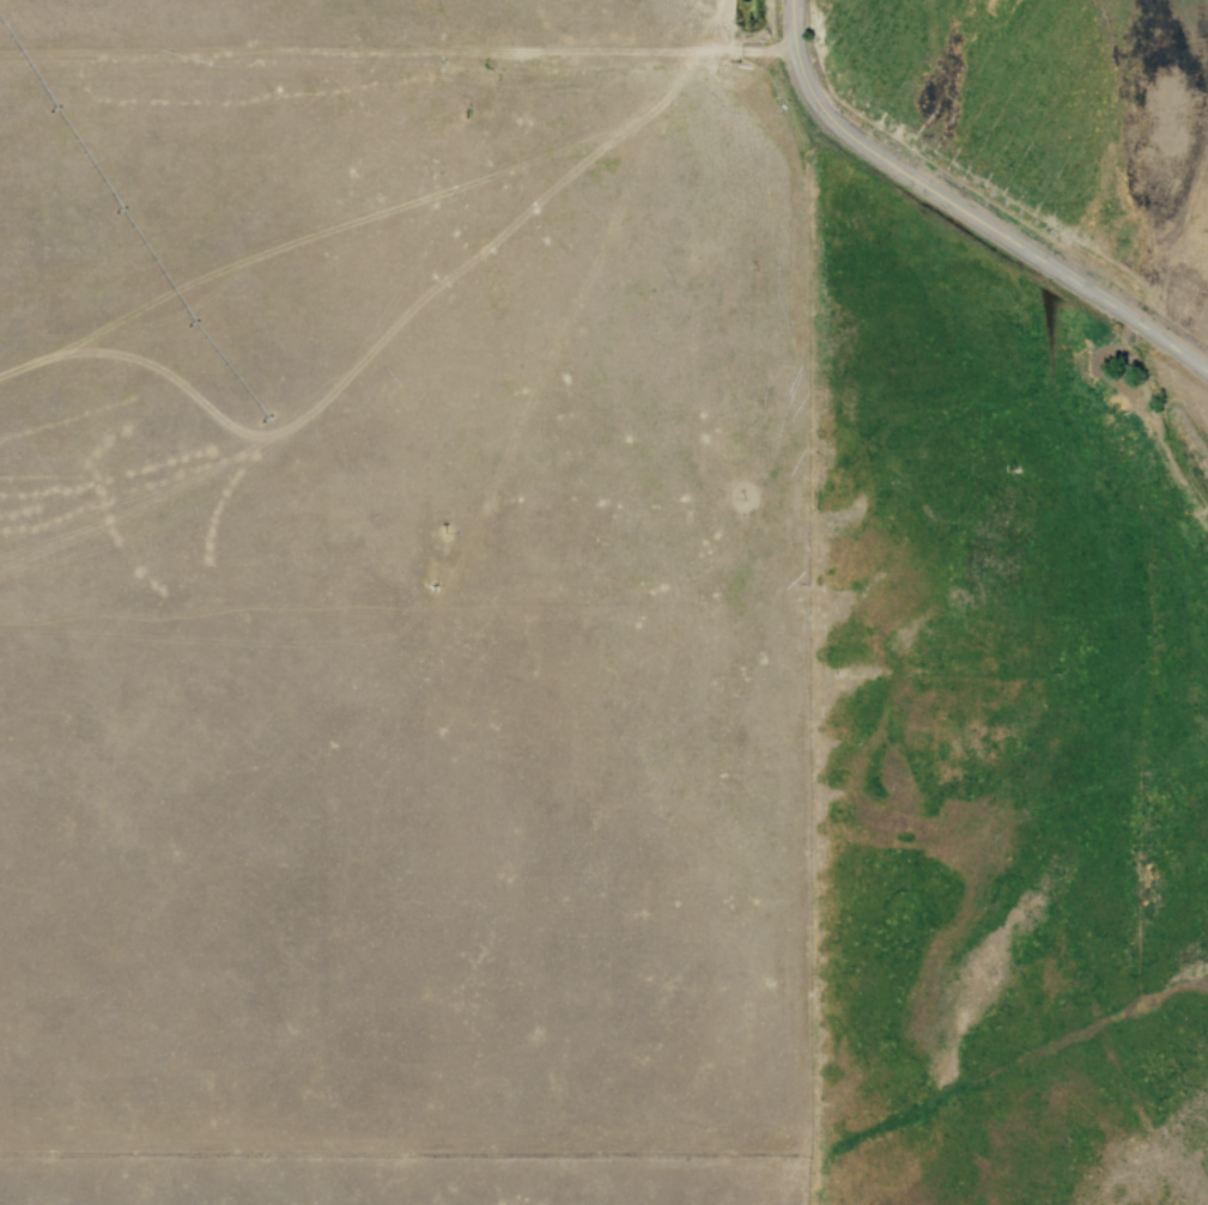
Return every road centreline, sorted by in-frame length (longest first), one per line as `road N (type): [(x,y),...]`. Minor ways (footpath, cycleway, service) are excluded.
road 1 (residential): [(791,53),(0,57)]
road 2 (residential): [(1207,380),(826,124),(791,53),(789,0)]

